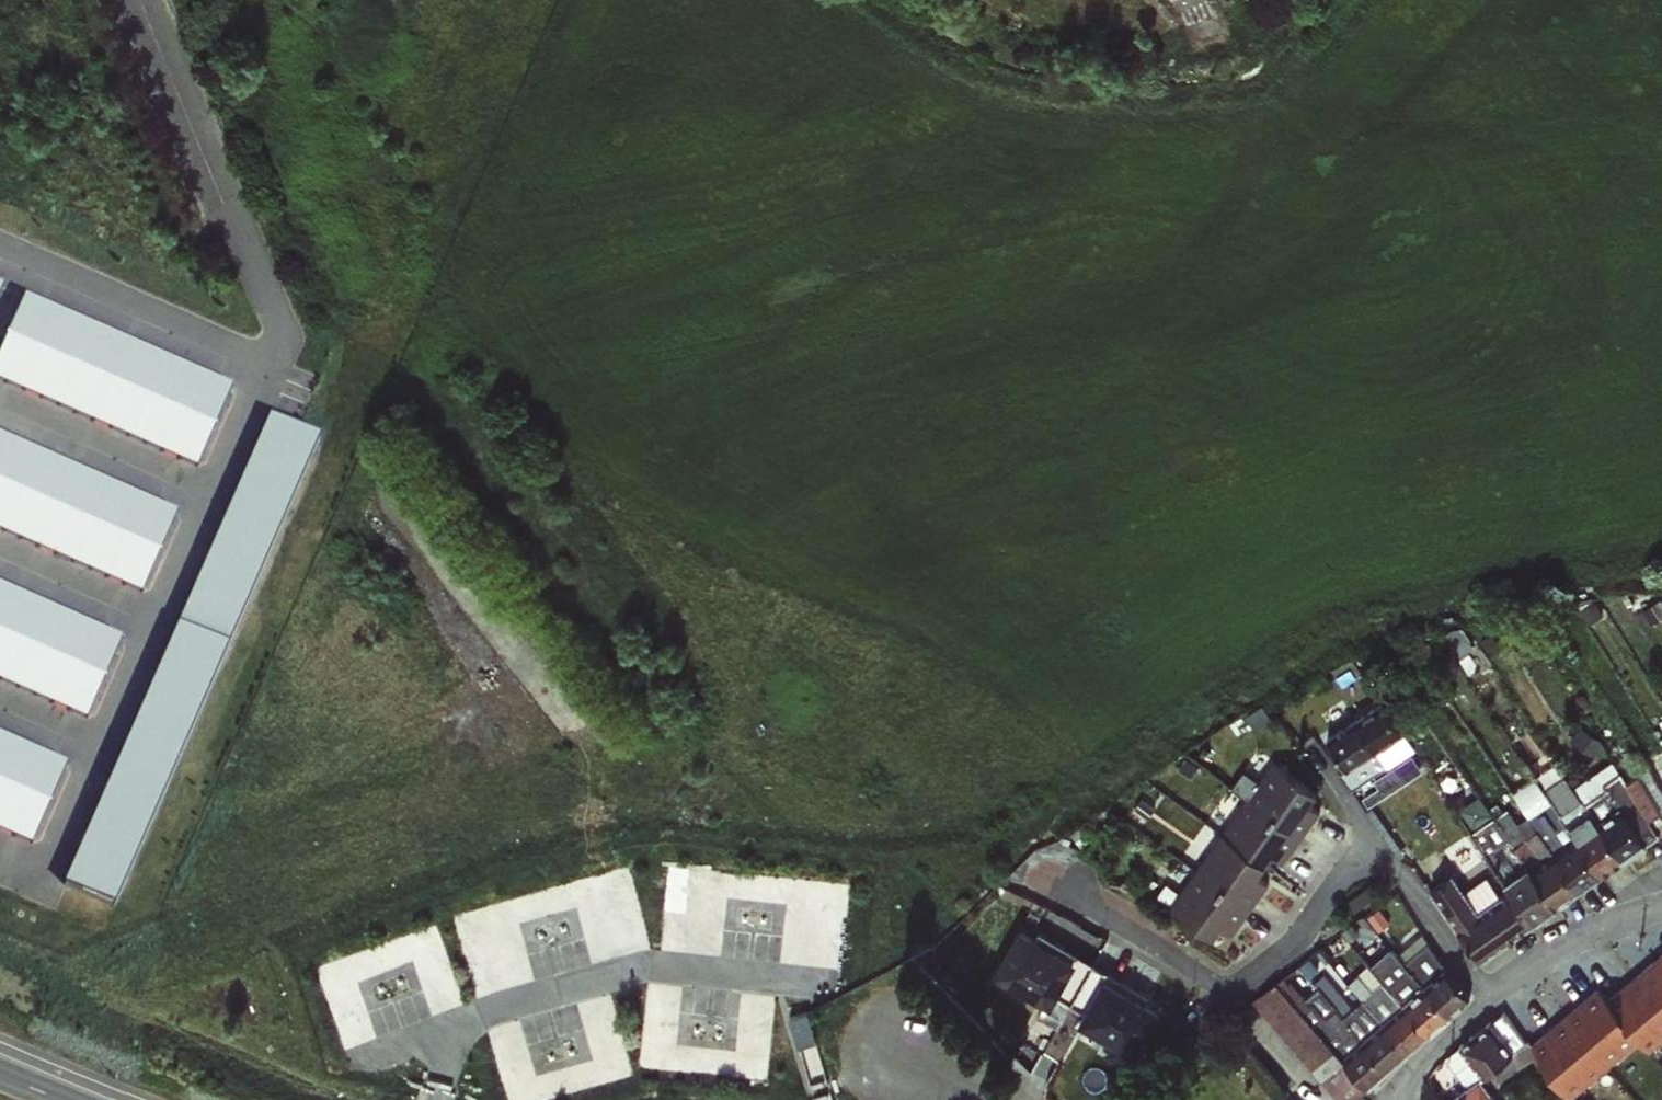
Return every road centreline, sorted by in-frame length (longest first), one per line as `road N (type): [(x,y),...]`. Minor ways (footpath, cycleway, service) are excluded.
road 1 (residential): [(169,70),(243,255),(332,422),(535,670)]
road 2 (residential): [(1382,848),(1338,882),(1297,939),(1236,983),(1220,983),(1058,893)]
road 3 (residential): [(1490,996),(1574,940),(1661,910)]
road 4 (residential): [(1490,996),(1382,848)]
road 5 (residential): [(1399,1099),(1413,1069),(1490,996)]
road 6 (residential): [(893,1045),(1010,1099)]

